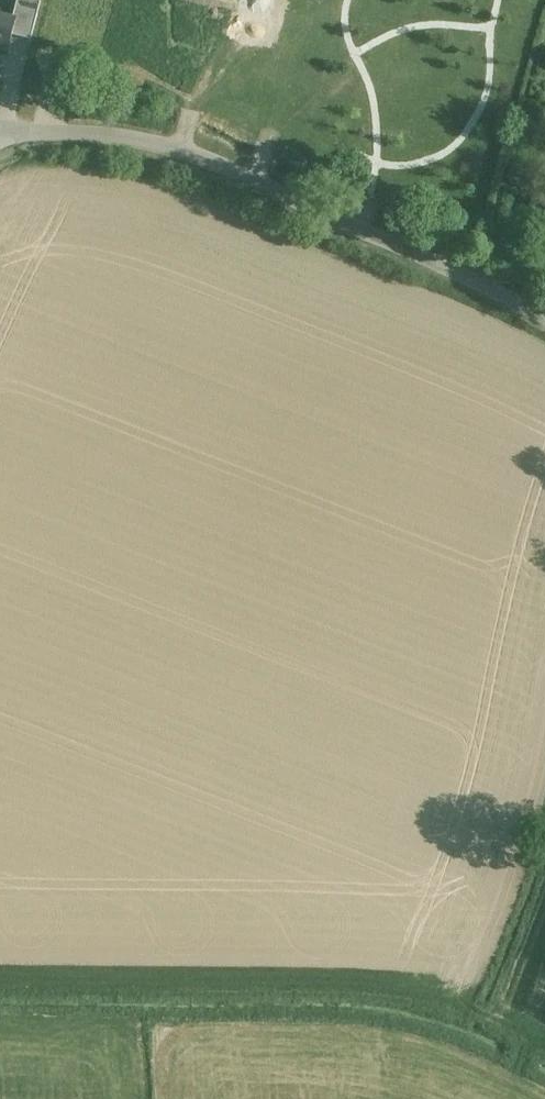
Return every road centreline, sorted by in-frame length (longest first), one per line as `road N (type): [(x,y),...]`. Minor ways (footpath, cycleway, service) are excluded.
road 1 (unclassified): [(0,129),(150,144),(232,169),(544,319)]

